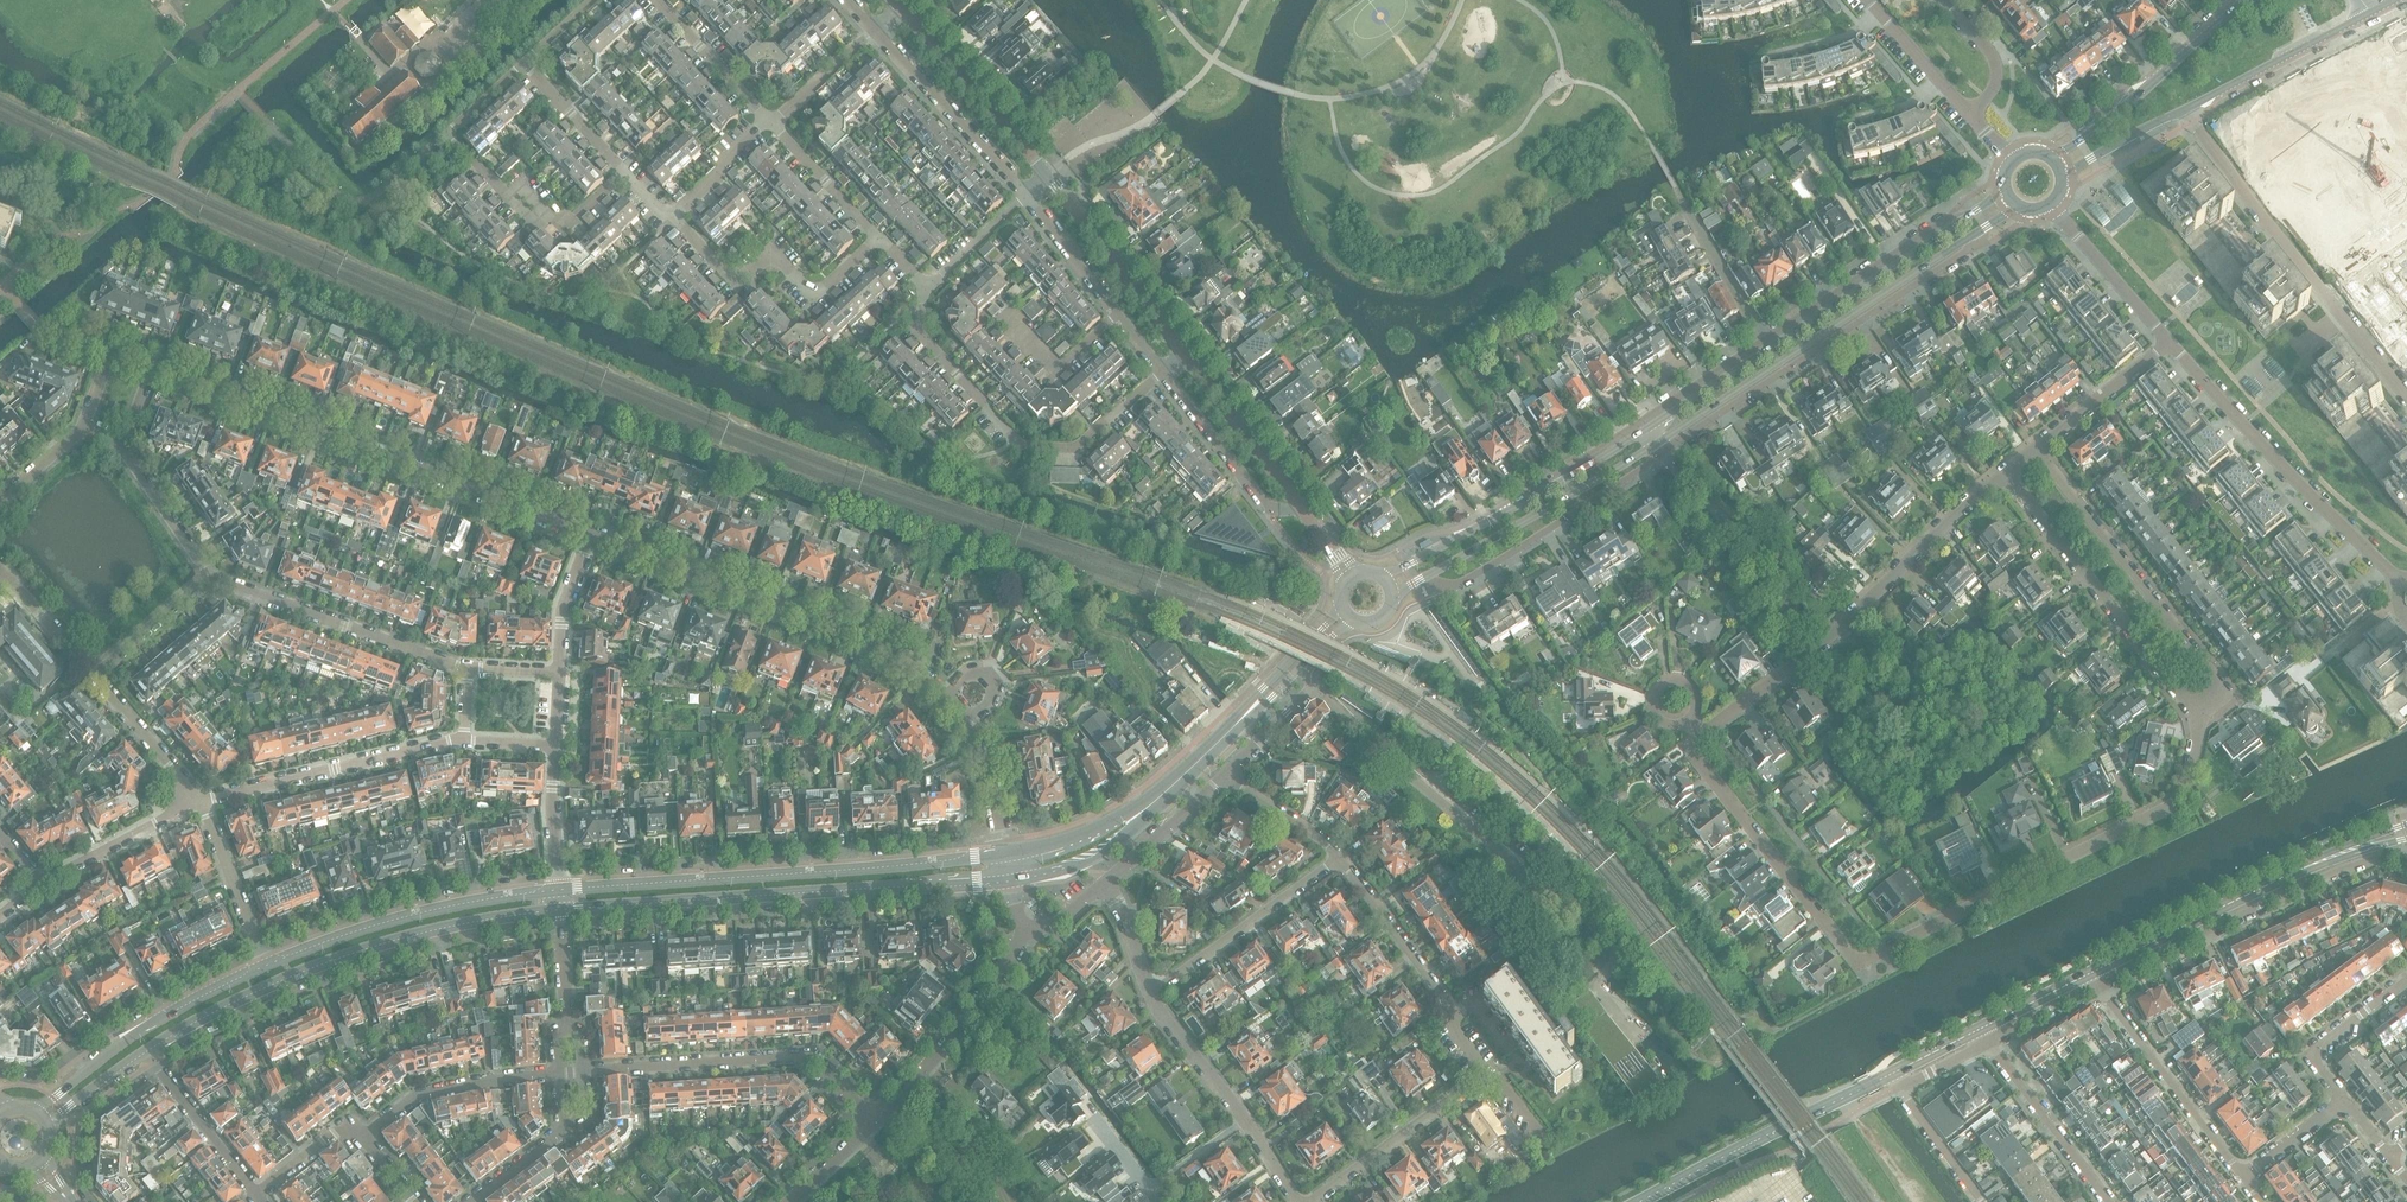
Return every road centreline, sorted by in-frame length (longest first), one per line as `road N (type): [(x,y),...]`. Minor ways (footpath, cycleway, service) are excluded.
road 1 (residential): [(2202,722),(2181,800),(1854,960),(1688,747),(1804,656)]
road 2 (primary): [(1860,0),(2406,614)]
road 3 (primary): [(2406,579),(1894,0)]
road 4 (residential): [(1342,857),(1455,1012),(1455,1030),(1486,1074),(1309,1201)]
road 5 (residential): [(591,535),(150,367)]
road 6 (tertiary): [(558,910),(1010,882)]
road 7 (tertiary): [(1004,852),(558,889)]
road 8 (tertiary): [(146,1052),(212,1013),(344,956),(453,926),(558,910)]
road 9 (residential): [(944,697),(875,644),(591,535)]
road 10 (residential): [(1664,451),(1962,254),(1971,237)]
road 11 (tertiary): [(1962,220),(1649,428)]
road 12 (tertiary): [(1658,442),(1971,237)]
road 13 (residential): [(928,288),(920,334),(1021,447),(1074,449),(1162,371)]
road 14 (residential): [(2180,111),(2406,397)]
road 15 (residential): [(2202,722),(2217,678),(2035,449)]
road 16 (residential): [(2098,985),(2328,875),(2382,857),(2406,862)]
road 17 (residential): [(2399,581),(2288,474),(2171,342)]
road 18 (residential): [(584,1071),(809,1056),(875,1123)]
road 19 (residential): [(2004,473),(2202,722)]
road 20 (tertiary): [(558,889),(412,915),(266,965)]
road 21 (residential): [(1521,887),(1488,842),(1329,700),(1312,694)]
road 22 (residential): [(1423,578),(1453,589),(1664,451)]
road 23 (tertiary): [(1639,1201),(1890,1075)]
road 24 (residential): [(878,238),(814,292),(772,252),(746,275),(725,272),(672,216)]
road 25 (tertiary): [(266,965),(124,1041),(34,1110)]
road 26 (residential): [(467,669),(210,576)]
road 27 (tertiary): [(1423,578),(1658,442)]
road 28 (residential): [(1804,656),(2004,473)]
road 29 (residential): [(1765,340),(1549,479),(1545,491)]
road 30 (residential): [(201,801),(463,741)]
road 31 (residential): [(1804,656),(1768,563),(1684,483),(1664,451)]
road 32 (tertiary): [(2242,0),(2052,158)]
road 33 (residential): [(875,1123),(968,1018),(1026,931)]
road 34 (residential): [(2098,985),(2243,1178)]
road 35 (residential): [(1342,857),(1150,995)]
road 36 (residential): [(1962,220),(1940,223),(1765,340)]
road 37 (residential): [(873,29),(1026,197)]
road 38 (tertiary): [(1183,354),(1048,176)]
road 39 (tertiary): [(1048,176),(902,10)]
road 40 (tertiary): [(2180,111),(2374,10)]
road 41 (residential): [(363,1137),(416,1096),(559,1073)]
road 42 (residential): [(1246,1119),(1150,1191),(1095,1122)]
road 43 (residential): [(1162,371),(1267,504),(1302,508)]
road 44 (tertiary): [(2091,973),(2270,884)]
road 45 (residential): [(2109,1201),(1989,1042)]
road 46 (tertiary): [(1302,508),(1183,354)]
road 47 (residential): [(506,193),(447,134),(521,65)]
road 48 (residential): [(2171,342),(2050,204)]
road 49 (tertiary): [(1545,491),(1383,576)]
road 50 (residential): [(39,885),(201,801)]
road 51 (residential): [(146,1052),(257,1195)]
road 52 (residential): [(266,965),(201,801)]
road 53 (residential): [(2406,979),(2314,1050),(2343,1099)]
road 54 (residential): [(2035,449),(2171,342)]
road 55 (tertiary): [(1233,727),(1342,630),(1361,623)]
road 56 (residential): [(201,801),(93,676)]
road 57 (residential): [(656,0),(767,119)]
road 58 (tertiary): [(1342,607),(1233,727)]
road 59 (residential): [(1684,203),(1765,340)]
road 60 (residential): [(210,576),(122,446)]
road 61 (residential): [(1246,1119),(1150,995)]
road 62 (residential): [(93,676),(210,576)]
road 63 (residential): [(1110,879),(1225,777)]
road 64 (residential): [(773,126),(878,238)]
road 65 (residential): [(1007,316),(1058,369),(1116,314)]
road 66 (residential): [(1968,114),(1868,0)]
road 67 (tertiary): [(1010,882),(1093,862),(1138,816)]
road 68 (residential): [(624,173),(521,65)]
road 69 (tertiary): [(2406,825),(2270,884)]
road 70 (residential): [(1026,197),(1116,314)]
road 71 (residential): [(557,673),(565,603),(591,535)]
road 72 (tertiary): [(2270,884),(2406,839)]
road 73 (residential): [(558,889),(554,746)]
road 74 (residential): [(1968,114),(1998,67),(1994,52),(1946,0)]
road 75 (residential): [(1225,777),(1342,857)]
road 76 (residential): [(1899,1088),(1983,1201)]
road 77 (residential): [(773,126),(873,29)]
road 78 (tertiary): [(1138,816),(1004,852)]
road 79 (residential): [(1004,852),(992,784),(962,722)]
road 80 (residential): [(672,216),(767,119)]
road 81 (tertiary): [(2062,177),(2180,111)]
road 82 (residential): [(257,1195),(338,1128),(352,1126),(363,1137)]
road 83 (residential): [(928,288),(1026,197)]
road 84 (tertiary): [(1233,727),(1138,816)]
road 85 (residential): [(8,578),(93,676)]
road 86 (residential): [(2243,1178),(2343,1099)]
road 87 (residential): [(1989,1042),(2098,985)]
road 88 (tertiary): [(1981,1028),(2091,973)]
road 89 (residential): [(1150,995),(1110,879)]
road 90 (tertiary): [(47,1123),(146,1052)]
road 91 (tertiary): [(1649,428),(1545,491)]
road 92 (residential): [(1225,777),(1312,694)]

